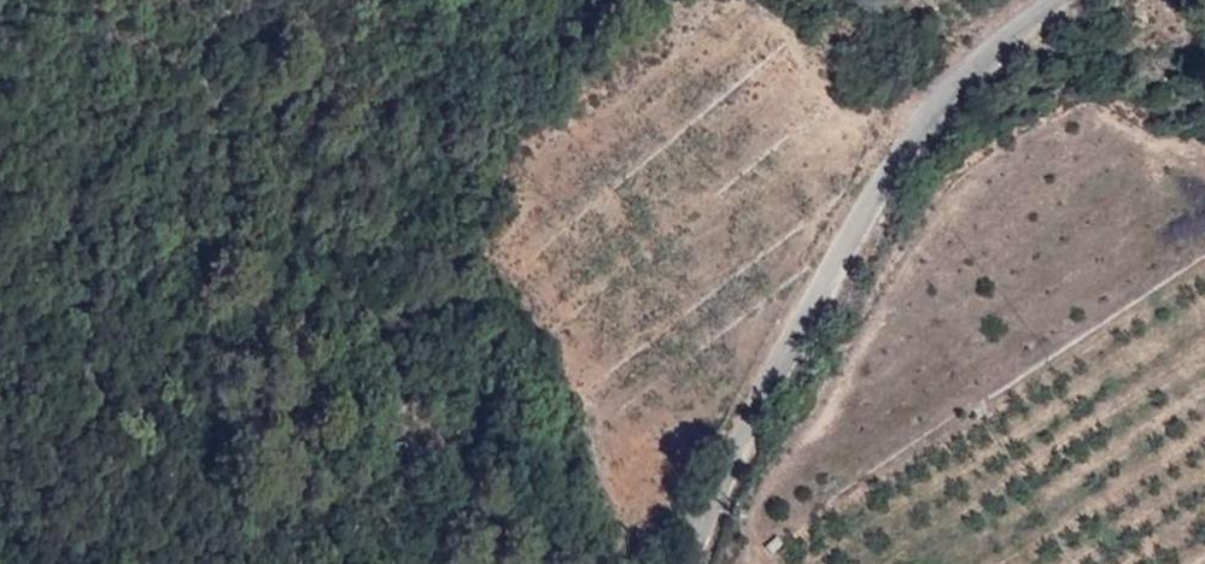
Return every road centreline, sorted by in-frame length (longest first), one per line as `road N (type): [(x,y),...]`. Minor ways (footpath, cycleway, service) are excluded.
road 1 (unclassified): [(1077,0),(1008,43),(815,272),(688,487),(683,563)]

